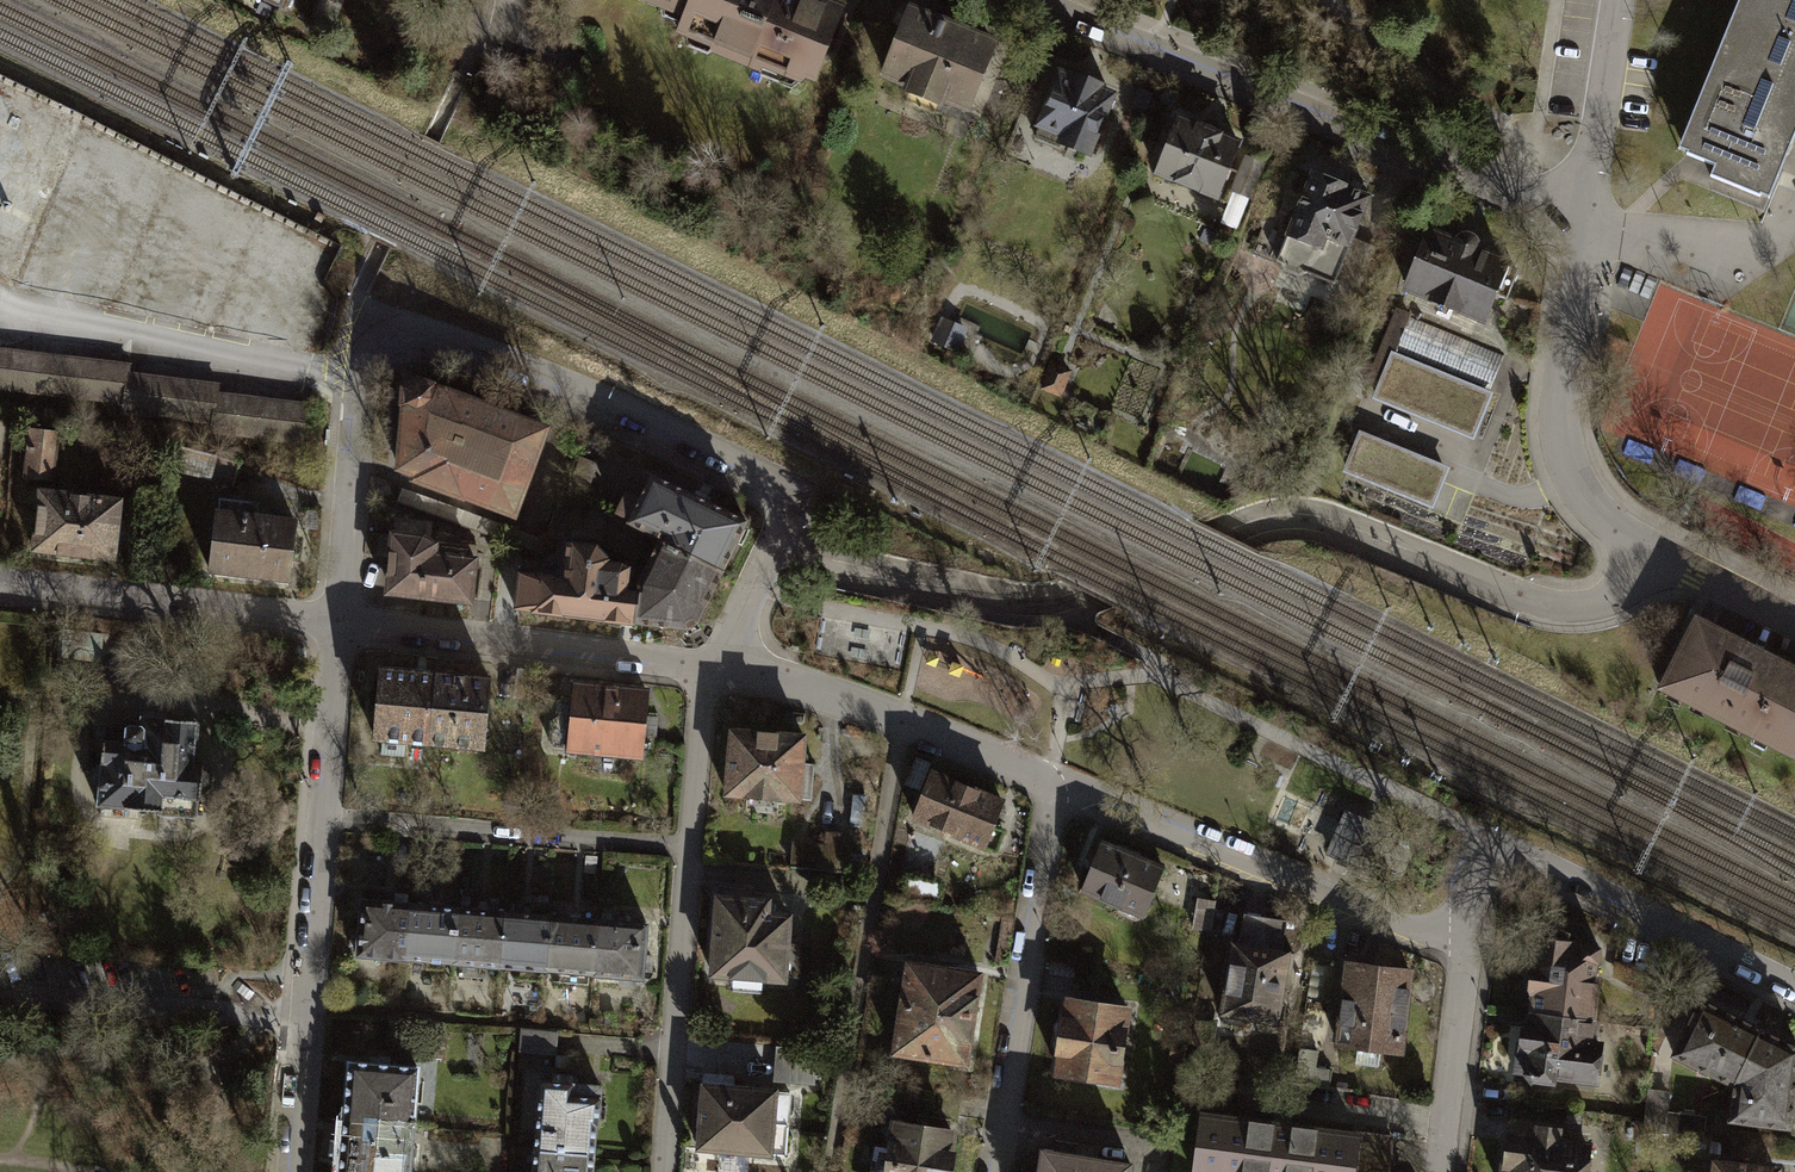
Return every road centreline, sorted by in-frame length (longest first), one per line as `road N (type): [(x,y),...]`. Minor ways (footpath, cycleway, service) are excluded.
road 1 (residential): [(338,627),(365,361),(377,329),(401,326),(583,393),(772,484),(782,521),(719,673)]
road 2 (residential): [(1023,0),(1582,223)]
road 3 (residential): [(1582,223),(1561,412),(1582,491),(1606,521),(1649,551),(1794,622)]
road 4 (residential): [(1468,952),(1487,839),(1794,992)]
road 5 (residential): [(1468,952),(1056,789)]
road 6 (residential): [(1056,789),(988,1171)]
road 7 (residential): [(338,627),(719,673)]
road 8 (residential): [(323,818),(694,852)]
road 9 (residential): [(1056,789),(902,725),(719,673)]
road 10 (residential): [(323,818),(295,1171)]
road 11 (residential): [(0,583),(338,627)]
road 12 (residential): [(694,852),(666,1171)]
road 13 (residential): [(1616,0),(1582,223)]
road 14 (residential): [(1440,1171),(1468,952)]
road 15 (residential): [(338,627),(323,818)]
road 16 (residential): [(719,673),(706,704),(694,852)]

